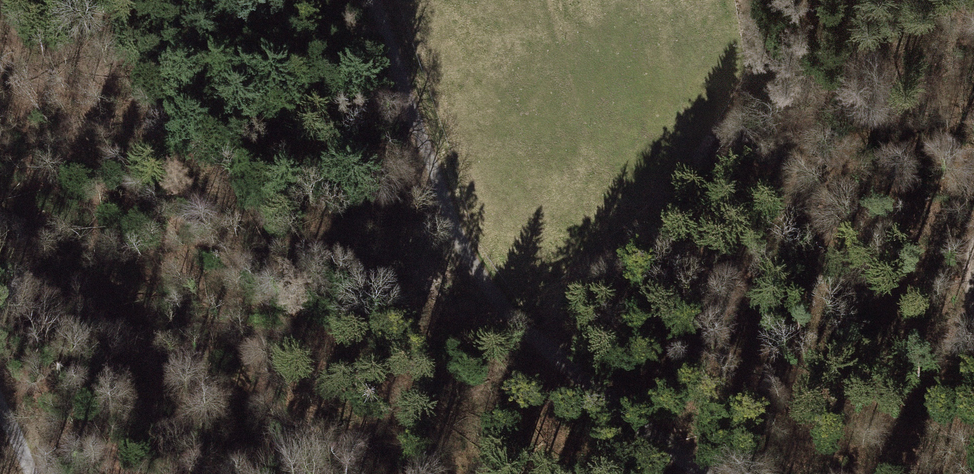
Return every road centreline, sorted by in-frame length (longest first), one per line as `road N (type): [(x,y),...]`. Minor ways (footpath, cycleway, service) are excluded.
road 1 (track): [(702,473),(603,382),(550,357),(496,300),(442,194),(373,0)]

